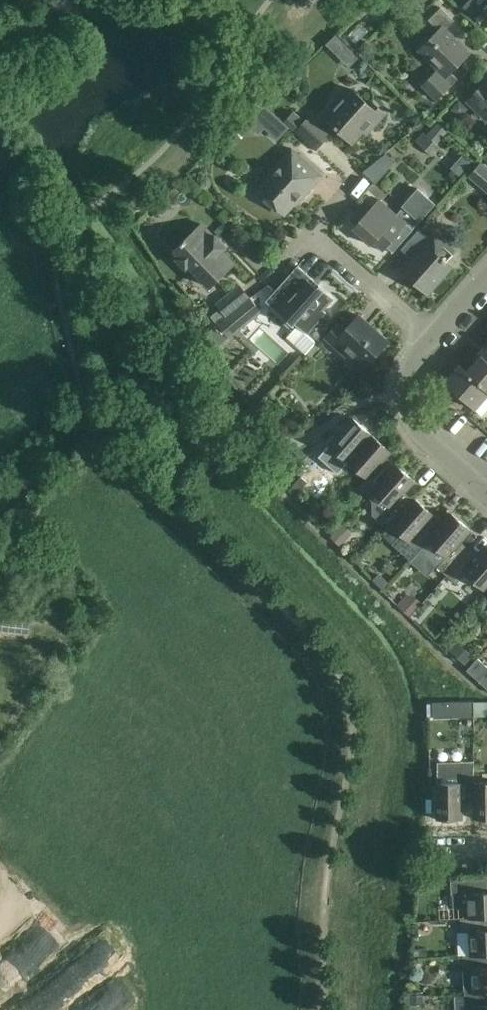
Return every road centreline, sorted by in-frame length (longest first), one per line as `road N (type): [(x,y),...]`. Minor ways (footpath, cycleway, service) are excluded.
road 1 (unclassified): [(486,493),(408,413),(411,362),(432,337)]
road 2 (residential): [(432,337),(311,232)]

